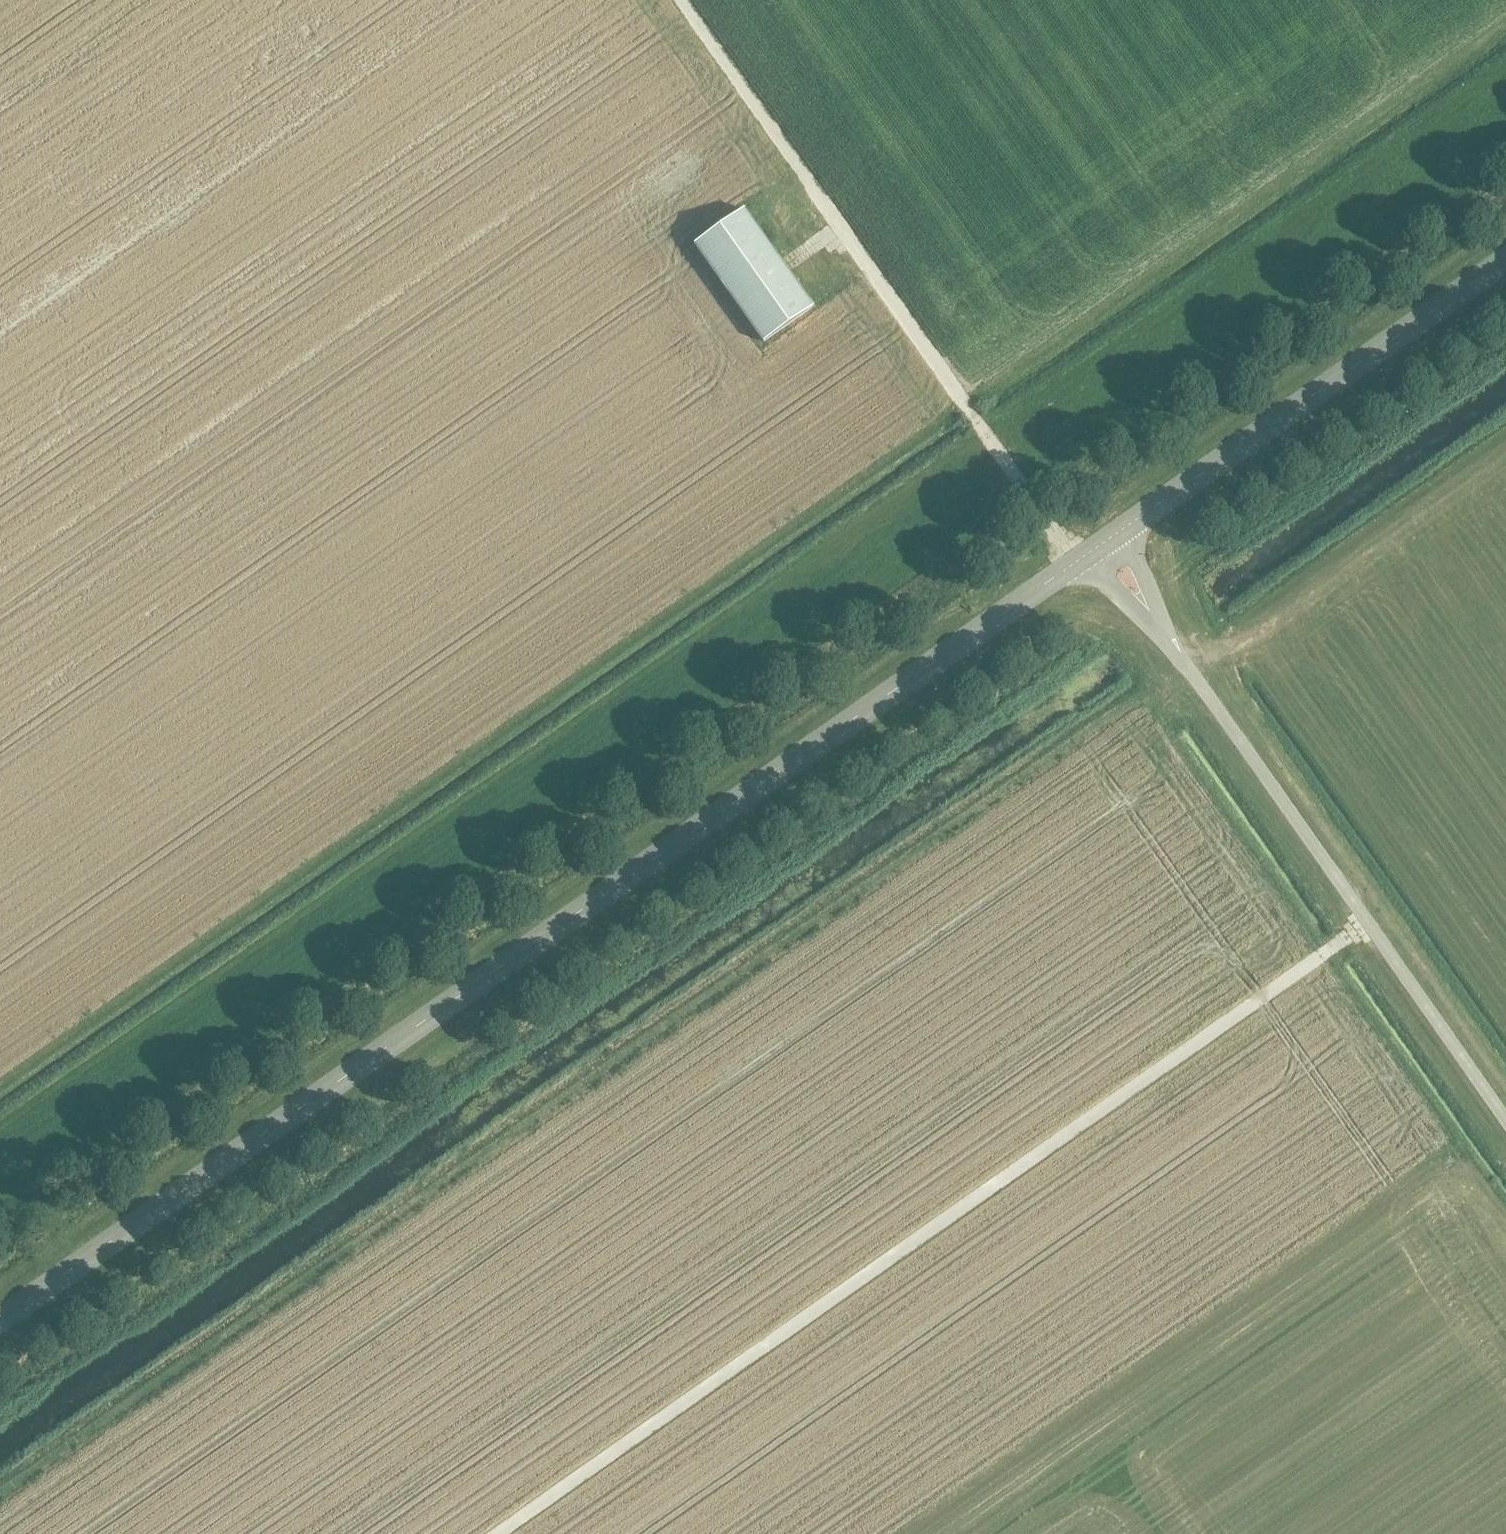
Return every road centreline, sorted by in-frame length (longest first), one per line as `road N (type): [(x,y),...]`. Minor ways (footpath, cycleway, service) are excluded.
road 1 (unclassified): [(0,1321),(1100,546)]
road 2 (unclassified): [(1505,1122),(1100,546)]
road 3 (unclassified): [(1100,546),(1505,260)]

